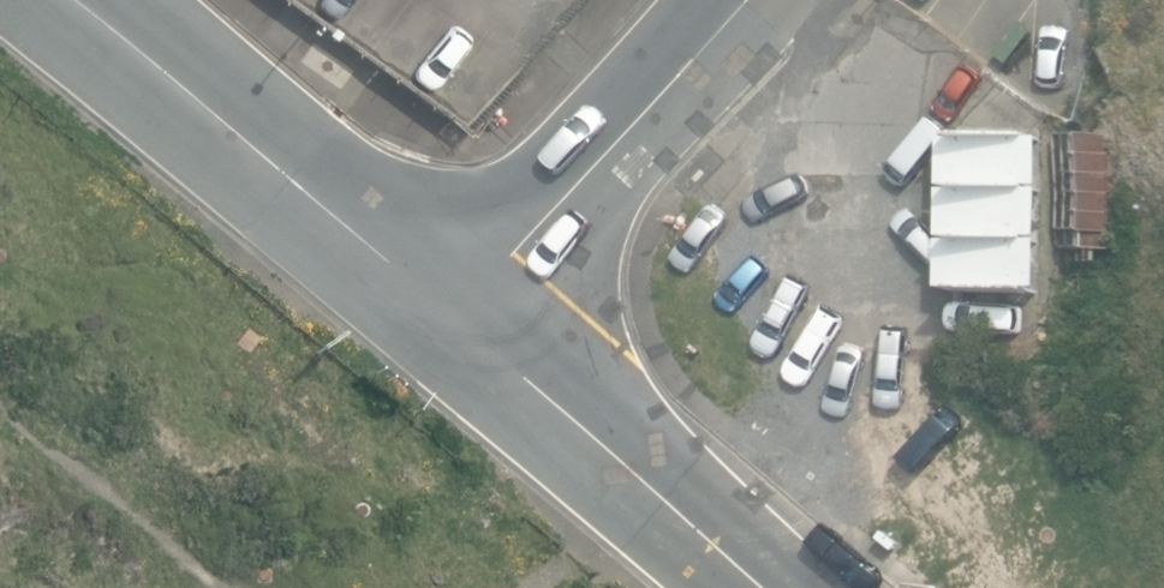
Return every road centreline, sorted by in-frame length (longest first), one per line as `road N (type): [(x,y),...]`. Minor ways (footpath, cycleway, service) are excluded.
road 1 (secondary): [(455,315),(74,0)]
road 2 (unclassified): [(730,0),(455,315)]
road 3 (secondary): [(764,587),(455,315)]

